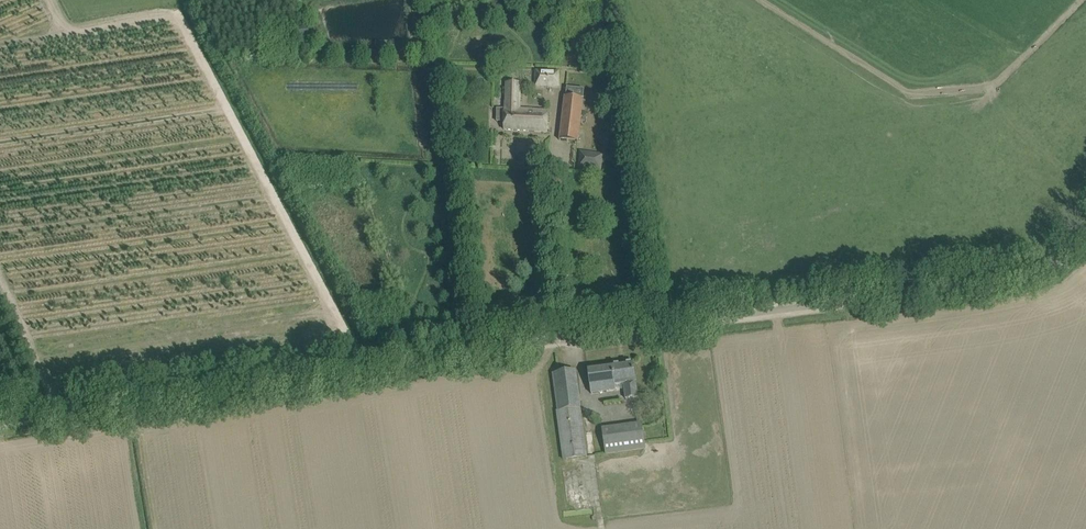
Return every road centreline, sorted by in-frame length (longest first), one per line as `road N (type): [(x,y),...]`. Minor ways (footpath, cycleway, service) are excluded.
road 1 (unclassified): [(0,425),(1018,283),(1085,246)]
road 2 (track): [(366,371),(179,15),(0,39)]
road 3 (track): [(0,274),(60,415)]

